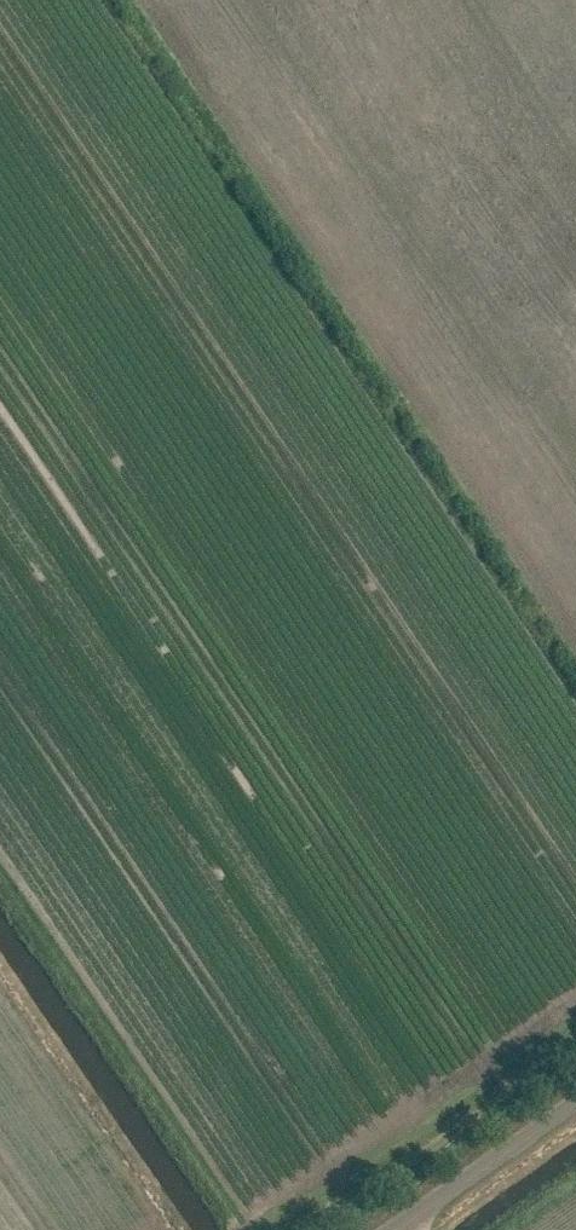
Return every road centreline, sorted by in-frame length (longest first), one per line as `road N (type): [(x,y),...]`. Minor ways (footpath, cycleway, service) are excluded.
road 1 (unclassified): [(387,1229),(575,1099)]

